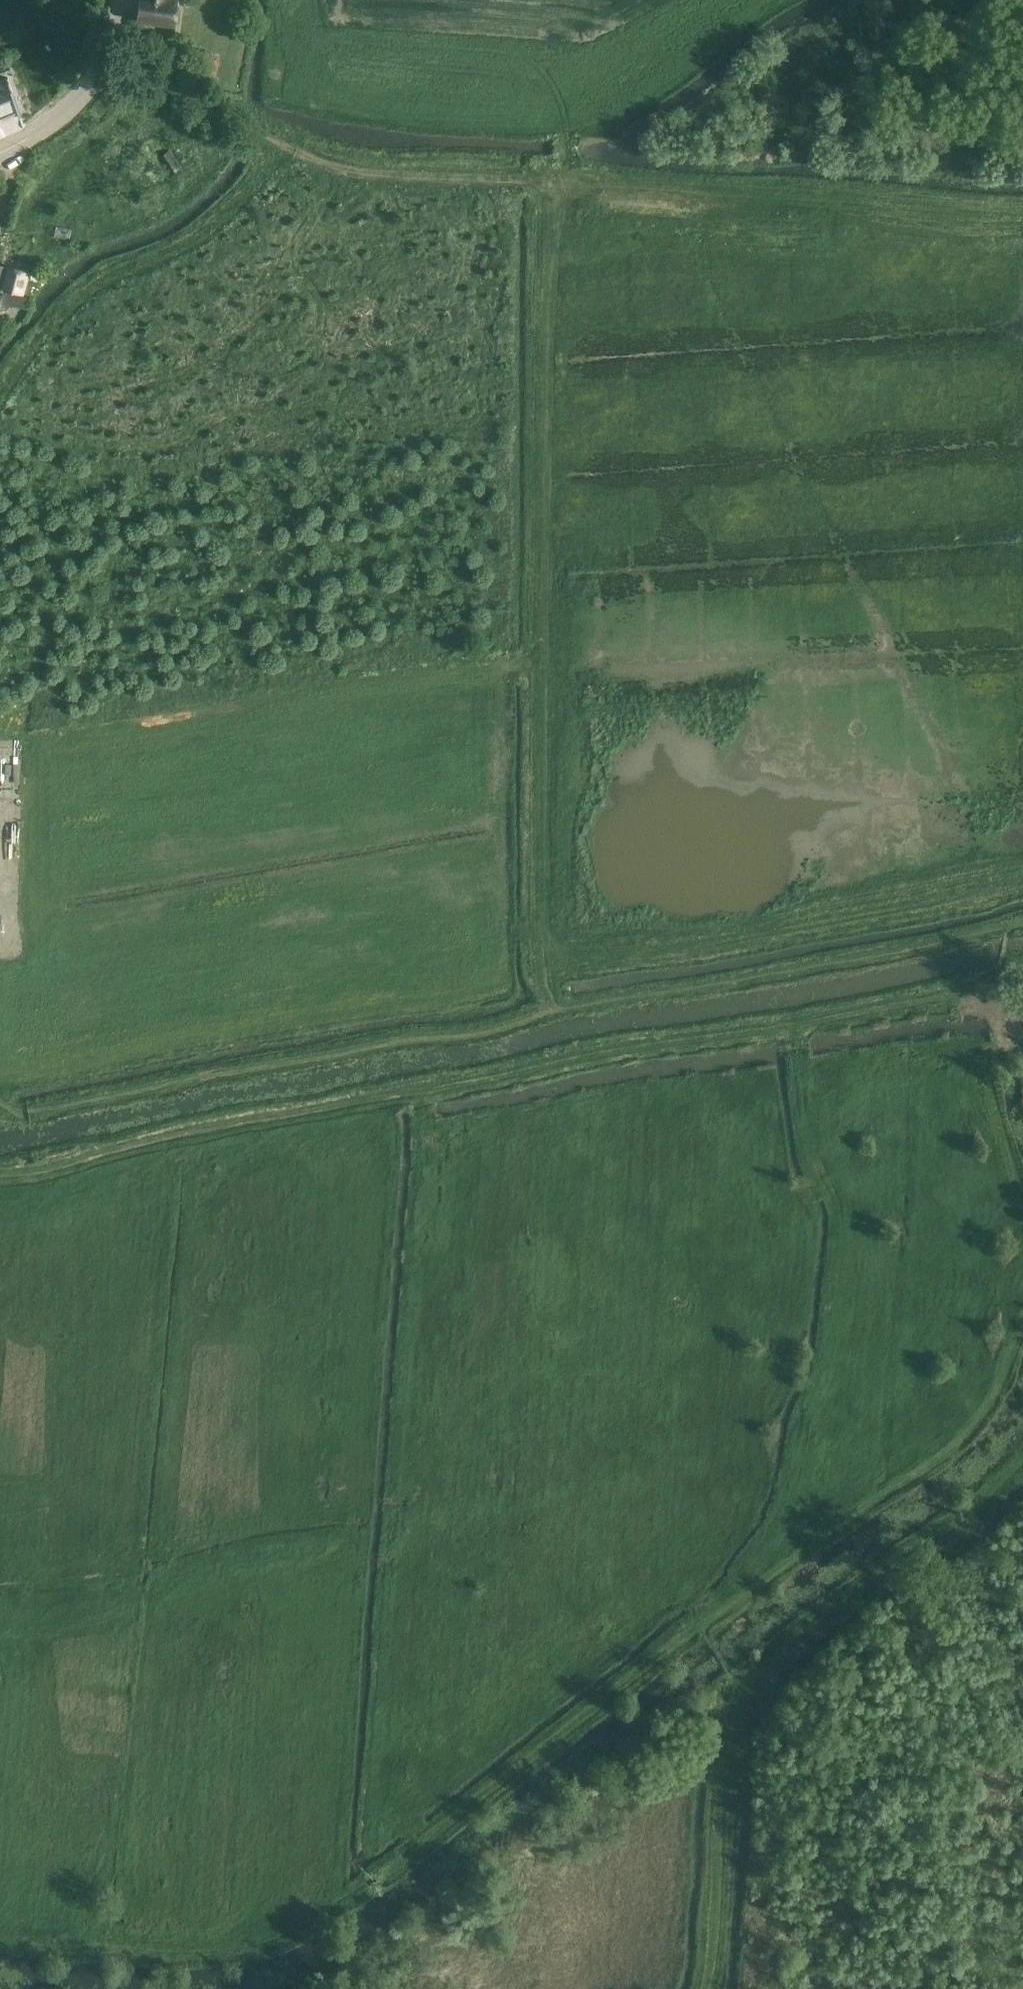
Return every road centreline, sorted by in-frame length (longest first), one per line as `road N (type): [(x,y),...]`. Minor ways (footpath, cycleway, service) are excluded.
road 1 (tertiary): [(0,154),(75,103),(121,22),(123,0)]

